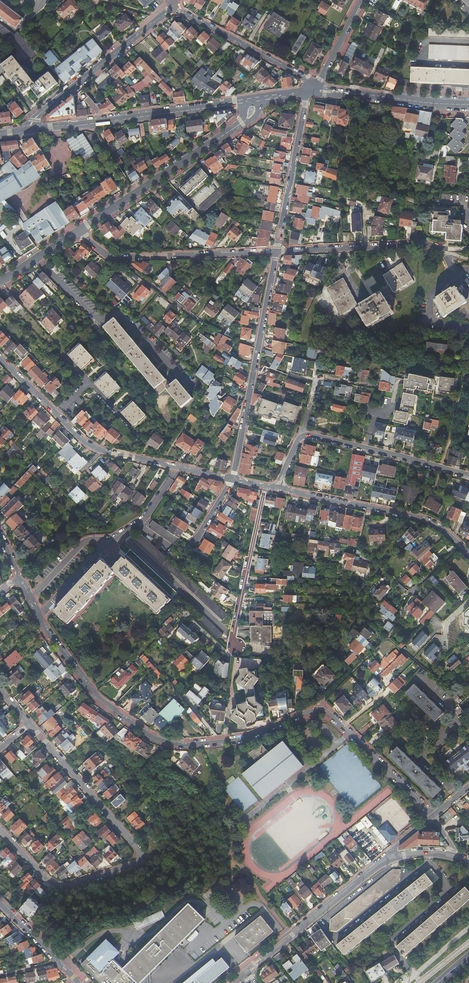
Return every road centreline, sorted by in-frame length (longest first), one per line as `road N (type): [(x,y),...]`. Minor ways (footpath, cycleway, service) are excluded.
road 1 (residential): [(37,616),(96,696),(153,738),(175,745),(245,739),(324,710),(432,816)]
road 2 (residential): [(277,251),(233,479)]
road 3 (residential): [(177,468),(82,441),(0,357)]
road 4 (secondary): [(30,130),(243,103)]
road 5 (residential): [(277,251),(424,244),(452,267),(468,269)]
road 6 (residential): [(461,547),(422,520),(277,488)]
road 7 (residential): [(79,231),(241,123)]
road 8 (residential): [(30,130),(173,4)]
road 9 (tertiary): [(387,859),(245,973)]
road 10 (residential): [(141,854),(28,724)]
road 11 (residential): [(141,854),(114,872),(53,885),(0,831)]
road 12 (residential): [(303,435),(468,475)]
road 13 (residential): [(173,4),(306,79),(311,90)]
road 14 (residential): [(311,90),(277,251)]
road 15 (residential): [(118,259),(277,251)]
road 16 (secondary): [(311,90),(468,106)]

